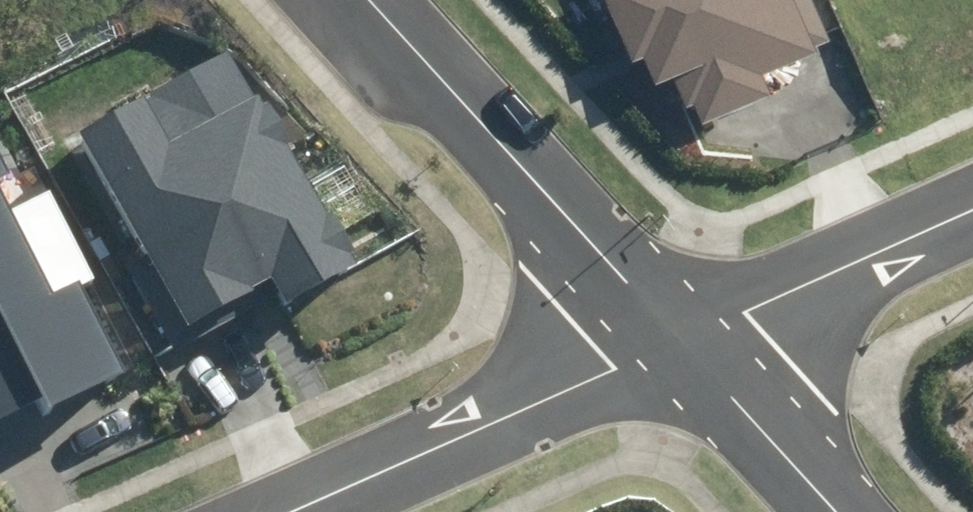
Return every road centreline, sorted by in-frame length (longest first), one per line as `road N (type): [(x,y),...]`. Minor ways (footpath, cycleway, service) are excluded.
road 1 (residential): [(378,0),(684,331)]
road 2 (residential): [(684,331),(284,511)]
road 3 (residential): [(972,207),(684,331)]
road 4 (residential): [(684,331),(846,511)]

